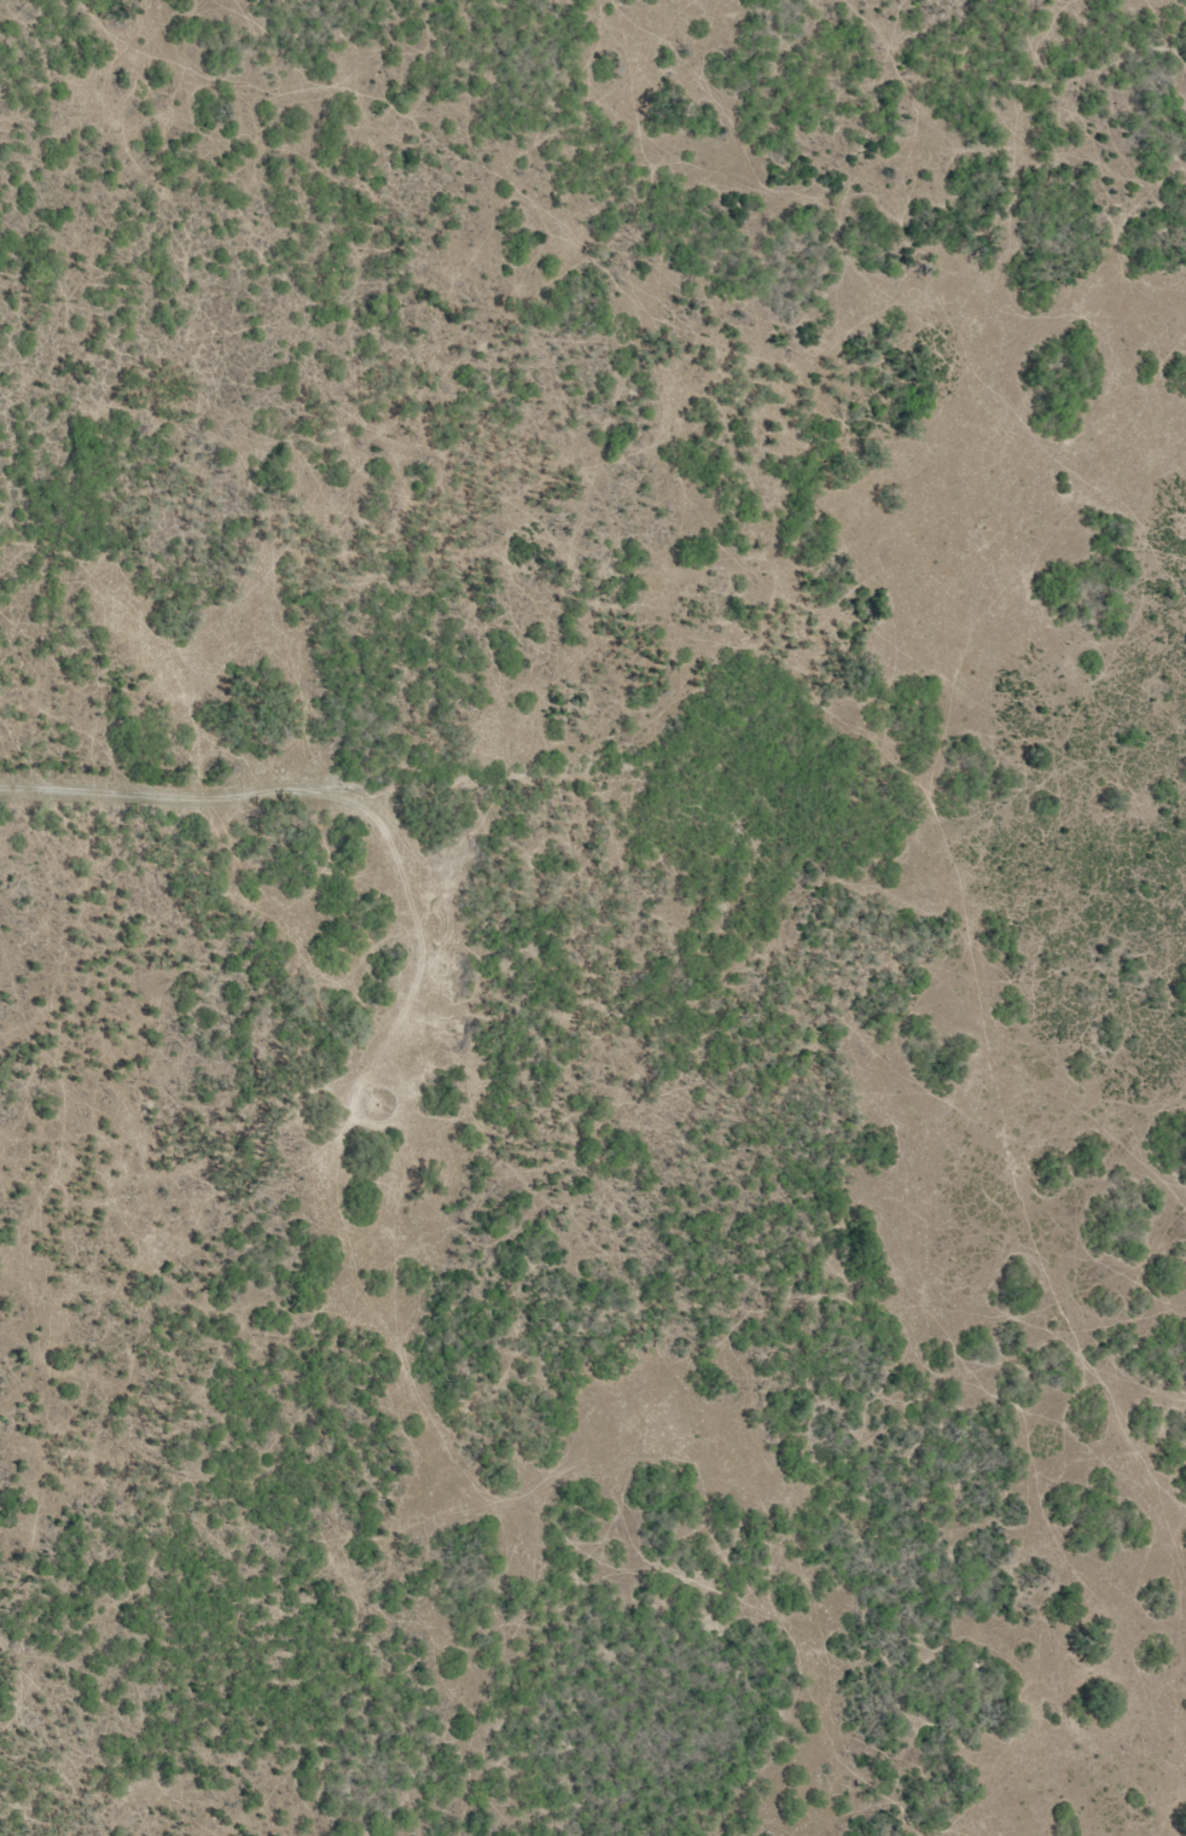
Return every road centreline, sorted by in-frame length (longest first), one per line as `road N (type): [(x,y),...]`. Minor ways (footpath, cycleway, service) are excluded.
road 1 (residential): [(1017,1269),(0,1264)]

